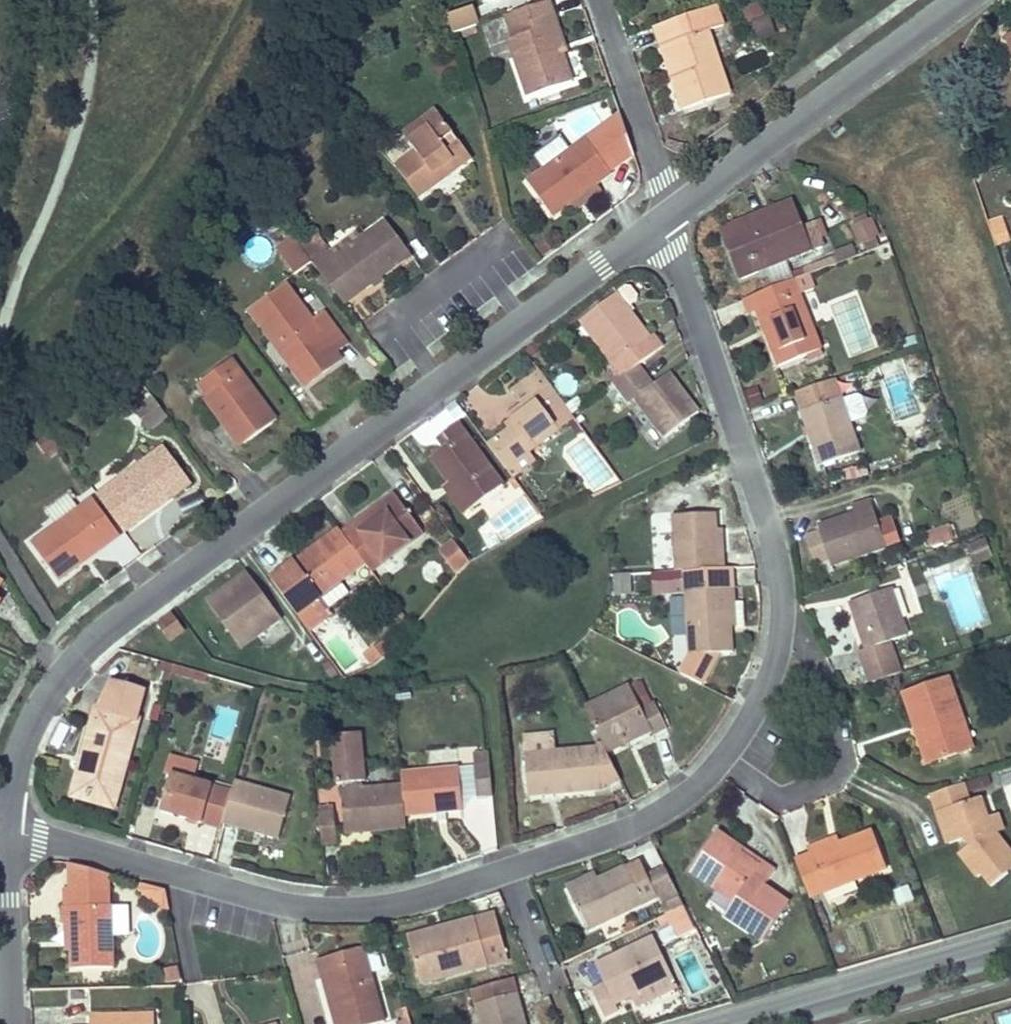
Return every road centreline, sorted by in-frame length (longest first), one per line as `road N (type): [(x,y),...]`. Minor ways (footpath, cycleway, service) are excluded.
road 1 (residential): [(4,838),(29,728),(89,645),(669,215)]
road 2 (residential): [(4,838),(39,836),(285,903),(379,906),(636,826),(685,795),(721,759)]
road 3 (residential): [(783,625),(780,565),(665,236),(669,215)]
road 4 (residential): [(669,215),(960,0)]
road 5 (secondary): [(1010,939),(714,1023)]
road 6 (residential): [(721,759),(776,795),(826,774),(841,750),(829,688),(783,625)]
road 7 (residential): [(669,215),(602,0)]
road 8 (residential): [(10,1023),(4,838)]
road 9 (residential): [(721,759),(761,693),(783,625)]

